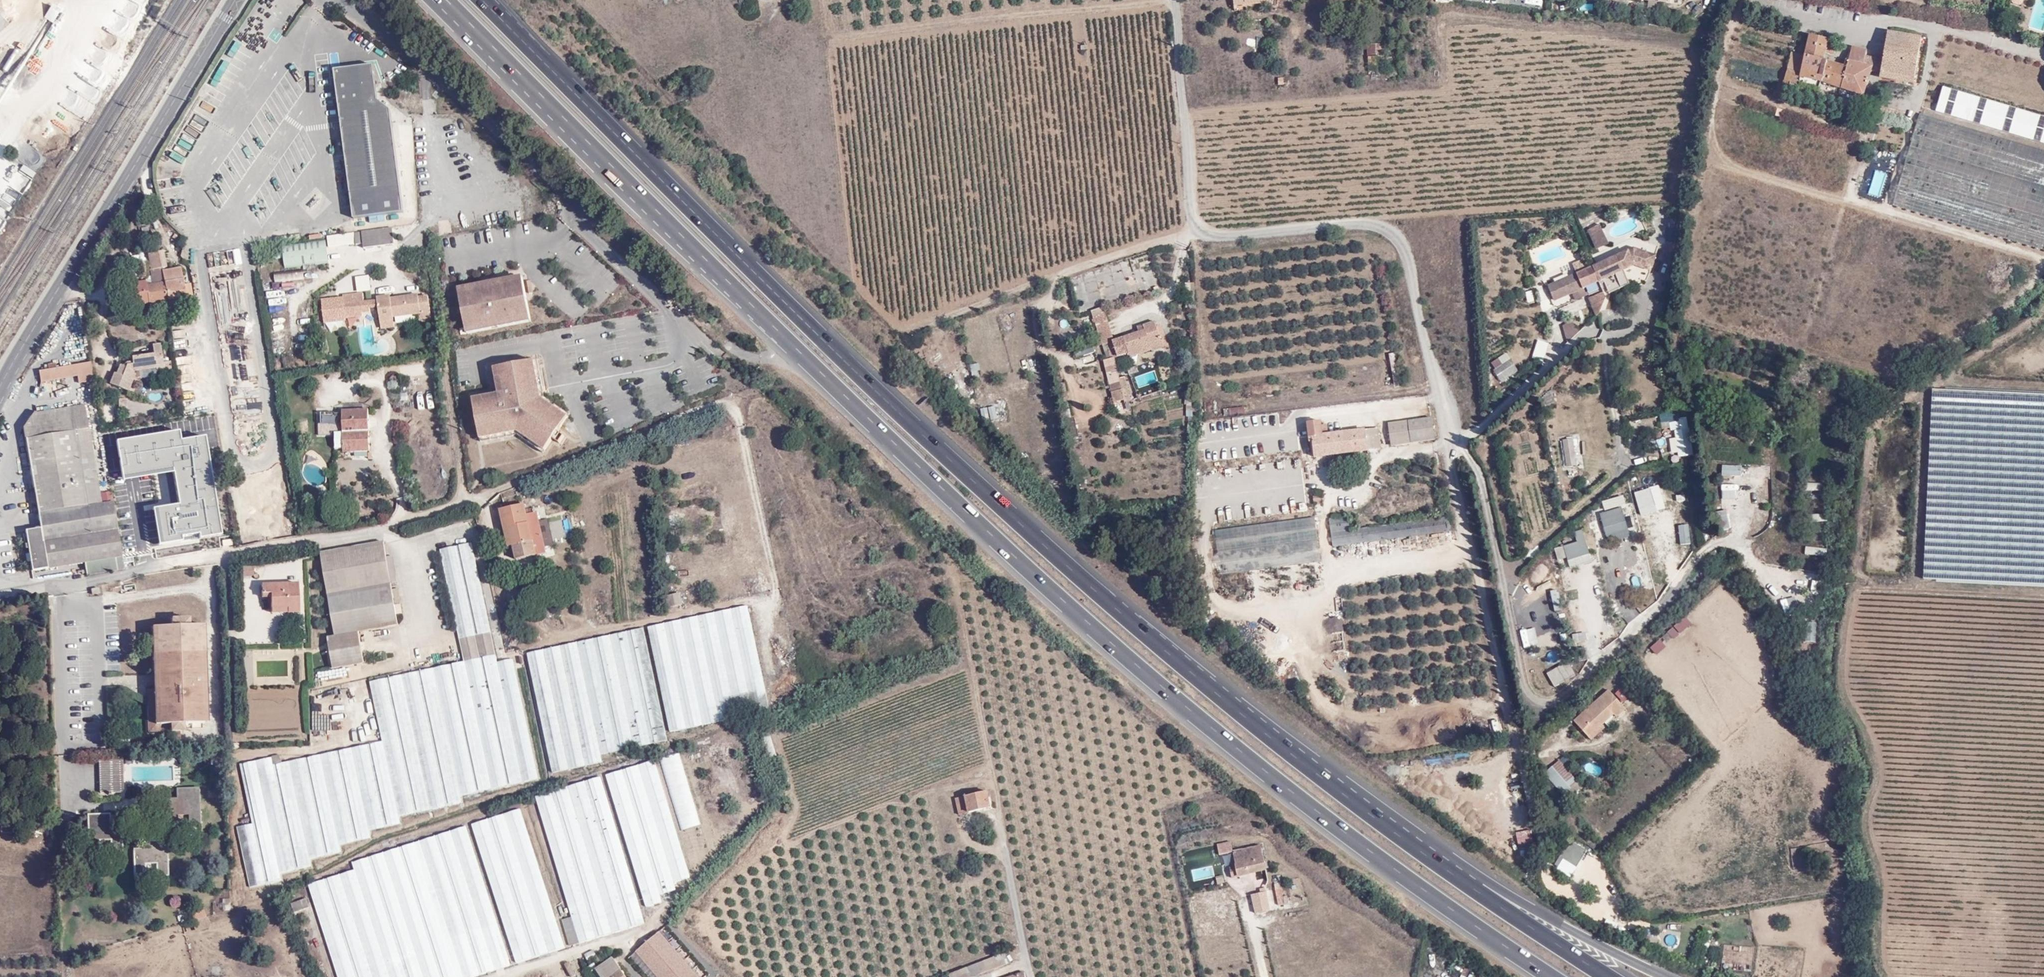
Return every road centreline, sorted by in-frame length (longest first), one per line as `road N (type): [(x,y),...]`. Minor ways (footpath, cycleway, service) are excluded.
road 1 (motorway): [(447,0),(947,493),(1100,632),(1317,811),(1554,976)]
road 2 (motorway): [(1240,710),(968,476),(480,0)]
road 3 (residential): [(1174,0),(1196,236),(1375,227),(1398,248),(1521,759)]
road 4 (track): [(774,596),(525,647),(547,782),(720,727)]
road 5 (track): [(477,496),(720,402),(740,424),(772,568),(769,670)]
road 6 (motorway): [(1666,976),(1519,900),(1240,710)]
road 7 (residential): [(0,589),(88,582),(384,527),(477,496)]
road 8 (residential): [(342,0),(425,61),(690,331)]
road 9 (track): [(779,738),(971,663),(989,766),(925,794),(981,846),(1005,842)]
road 10 (secondary): [(0,391),(236,0)]
road 11 (motorway): [(1610,976),(1445,868),(1240,710)]
road 12 (track): [(779,738),(792,792),(760,805),(652,922),(505,976)]
road 13 (track): [(547,782),(409,828),(298,882),(330,976)]
road 14 (residential): [(1758,0),(1818,18),(1961,30),(2043,52)]
road 15 (track): [(1258,942),(1321,930),(1337,915),(1335,895),(1269,834)]
road 16 (track): [(462,502),(447,363)]

